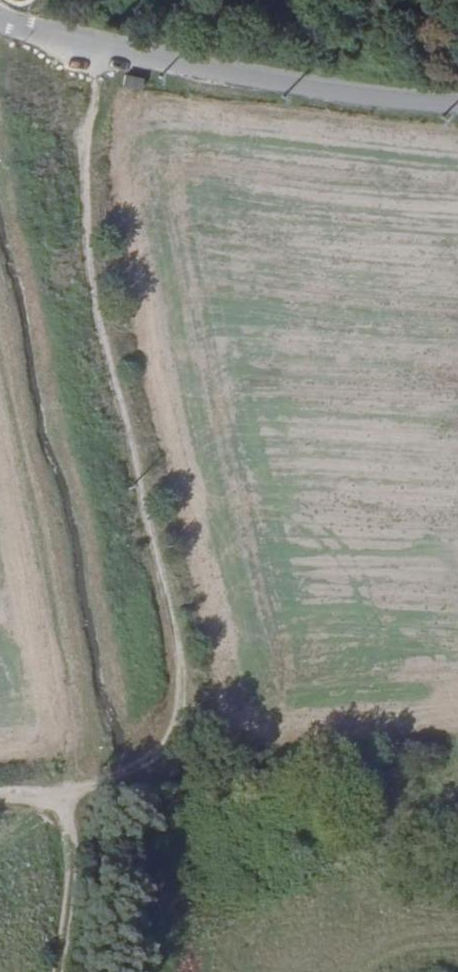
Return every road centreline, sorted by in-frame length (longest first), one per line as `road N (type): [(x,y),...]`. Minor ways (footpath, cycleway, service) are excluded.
road 1 (track): [(0,331),(79,704),(62,792)]
road 2 (unclassified): [(94,46),(245,78),(457,103)]
road 3 (track): [(62,792),(74,823),(61,971)]

